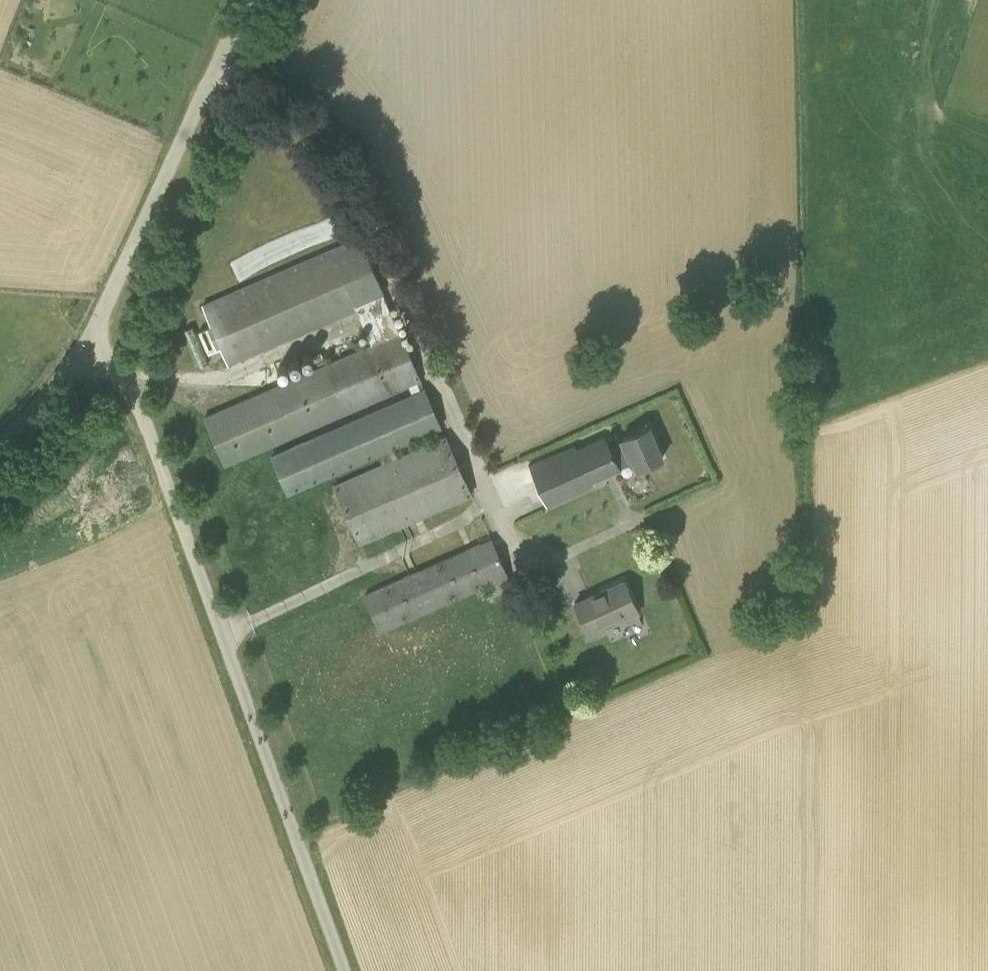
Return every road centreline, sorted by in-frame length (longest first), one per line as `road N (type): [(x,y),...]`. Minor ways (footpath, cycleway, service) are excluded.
road 1 (unclassified): [(347,970),(130,386),(91,346)]
road 2 (unclassified): [(91,346),(248,0)]
road 3 (unclassified): [(0,442),(43,406),(91,346)]

